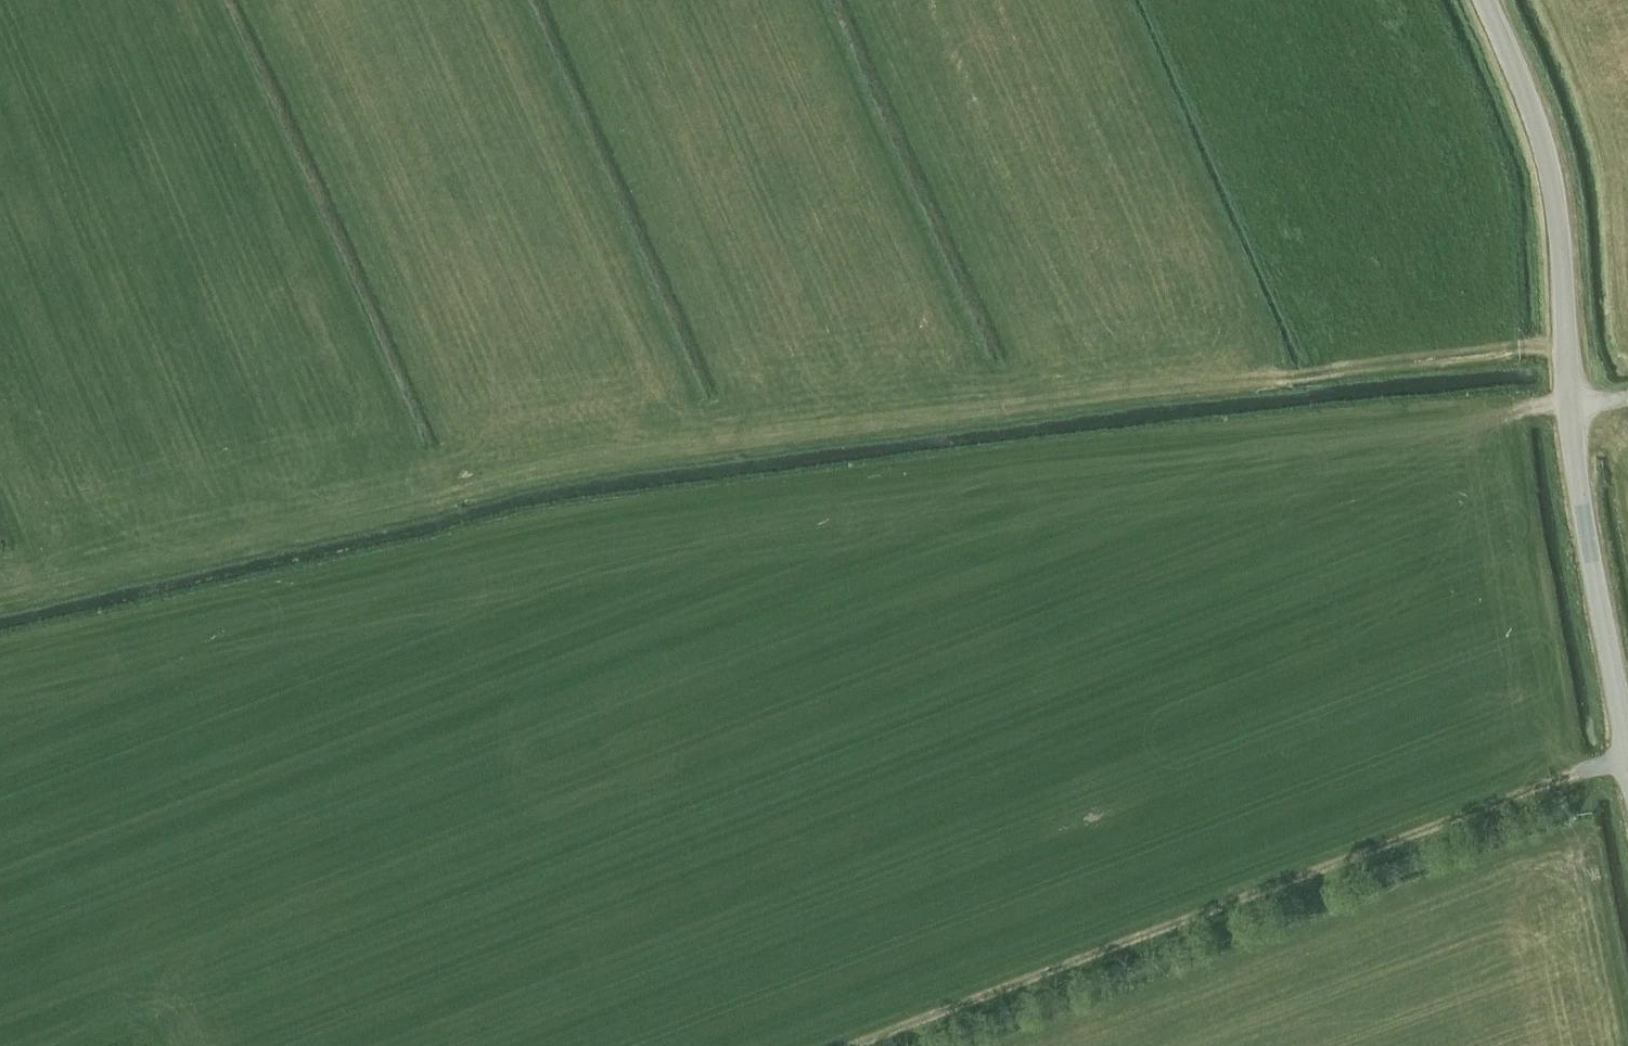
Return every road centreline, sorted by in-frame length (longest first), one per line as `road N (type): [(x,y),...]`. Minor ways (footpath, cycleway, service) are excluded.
road 1 (track): [(1627,755),(861,1045)]
road 2 (tertiary): [(1627,743),(1580,458),(1545,144),(1485,0)]

